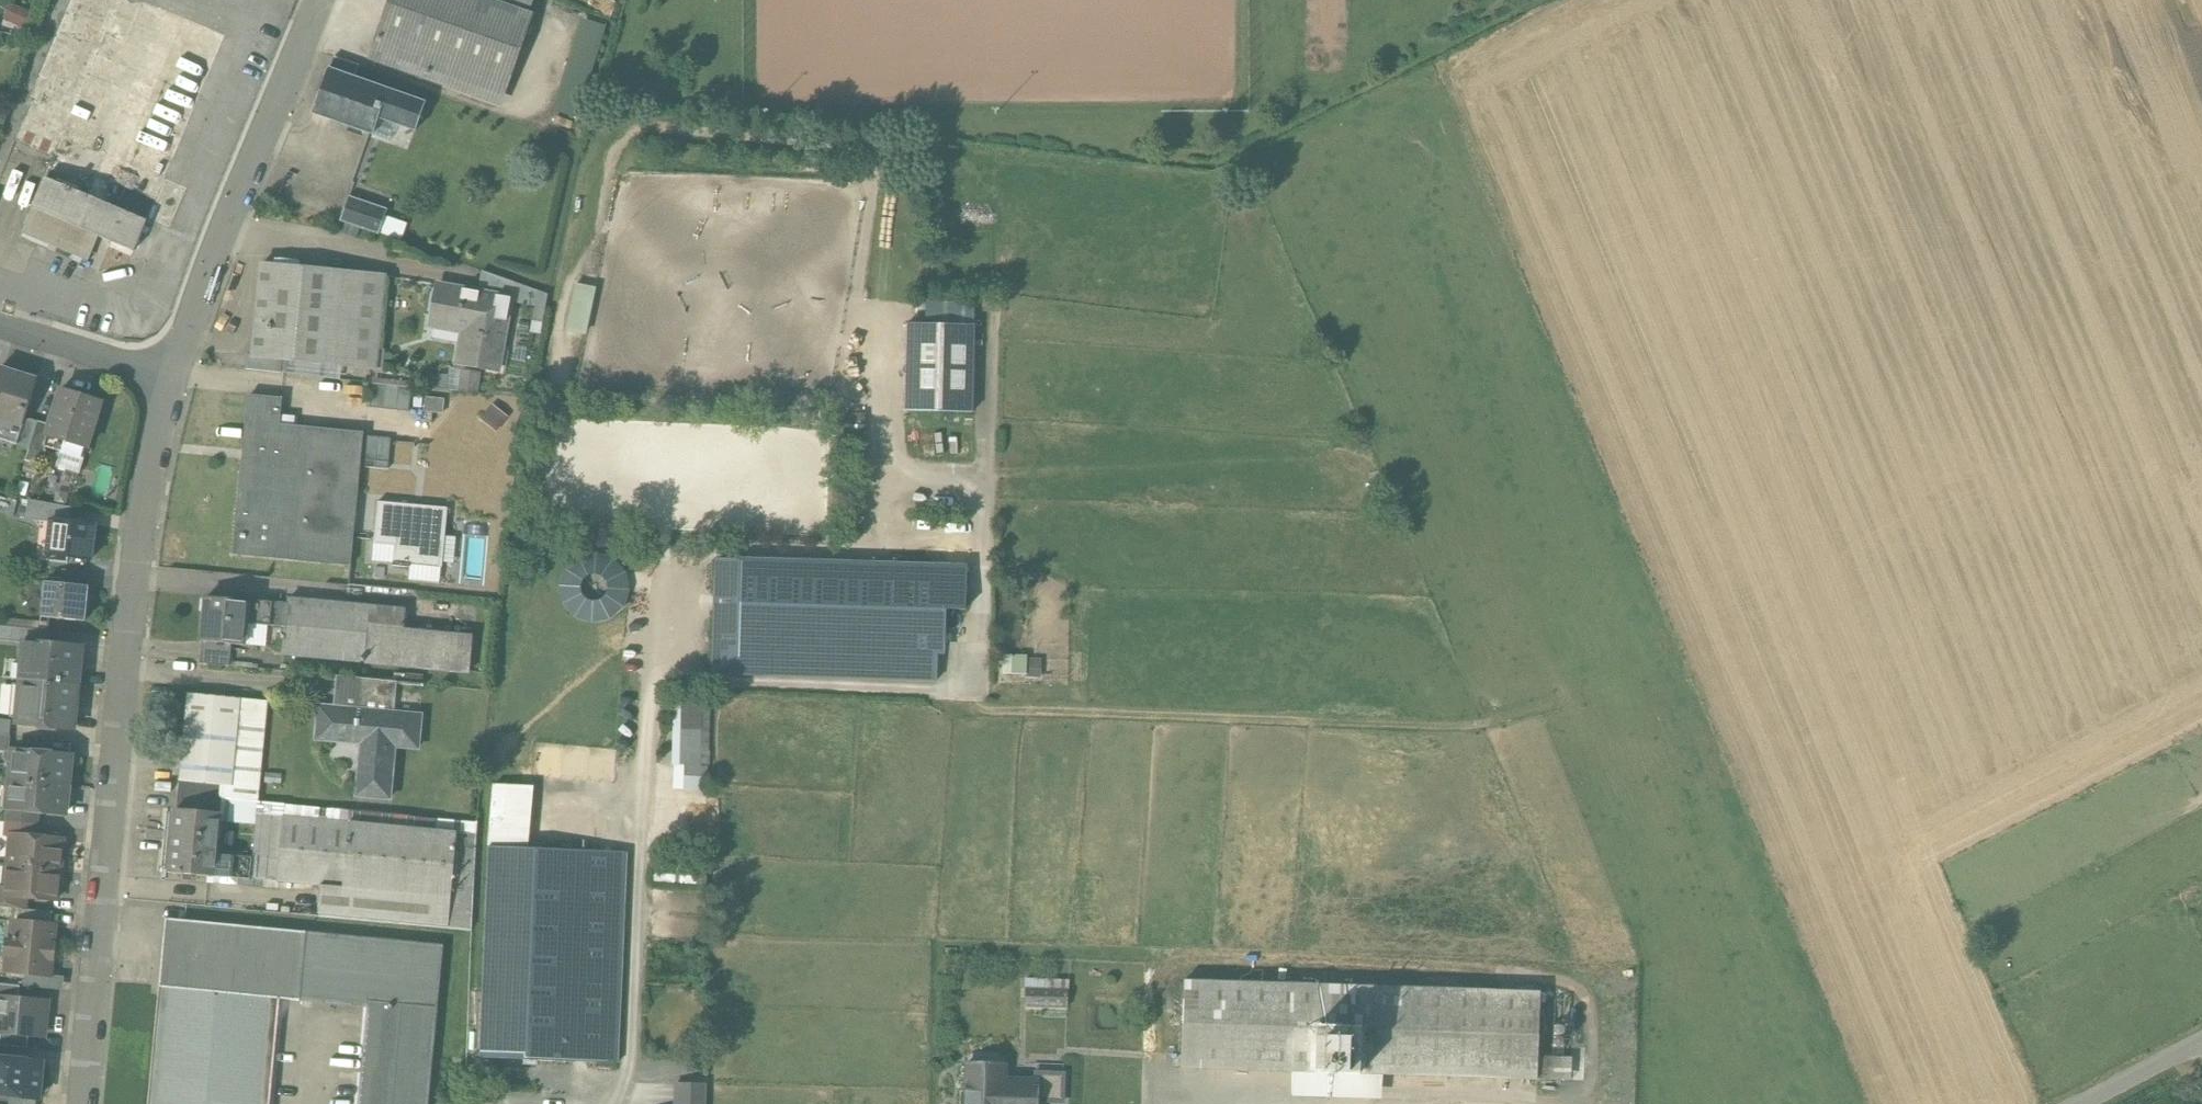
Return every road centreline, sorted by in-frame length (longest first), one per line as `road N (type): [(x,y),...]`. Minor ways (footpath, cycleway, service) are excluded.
road 1 (residential): [(170,379),(118,670),(84,1103)]
road 2 (residential): [(322,0),(170,379)]
road 3 (residential): [(170,379),(0,326)]
road 4 (unclassified): [(2089,1103),(2201,1046)]

